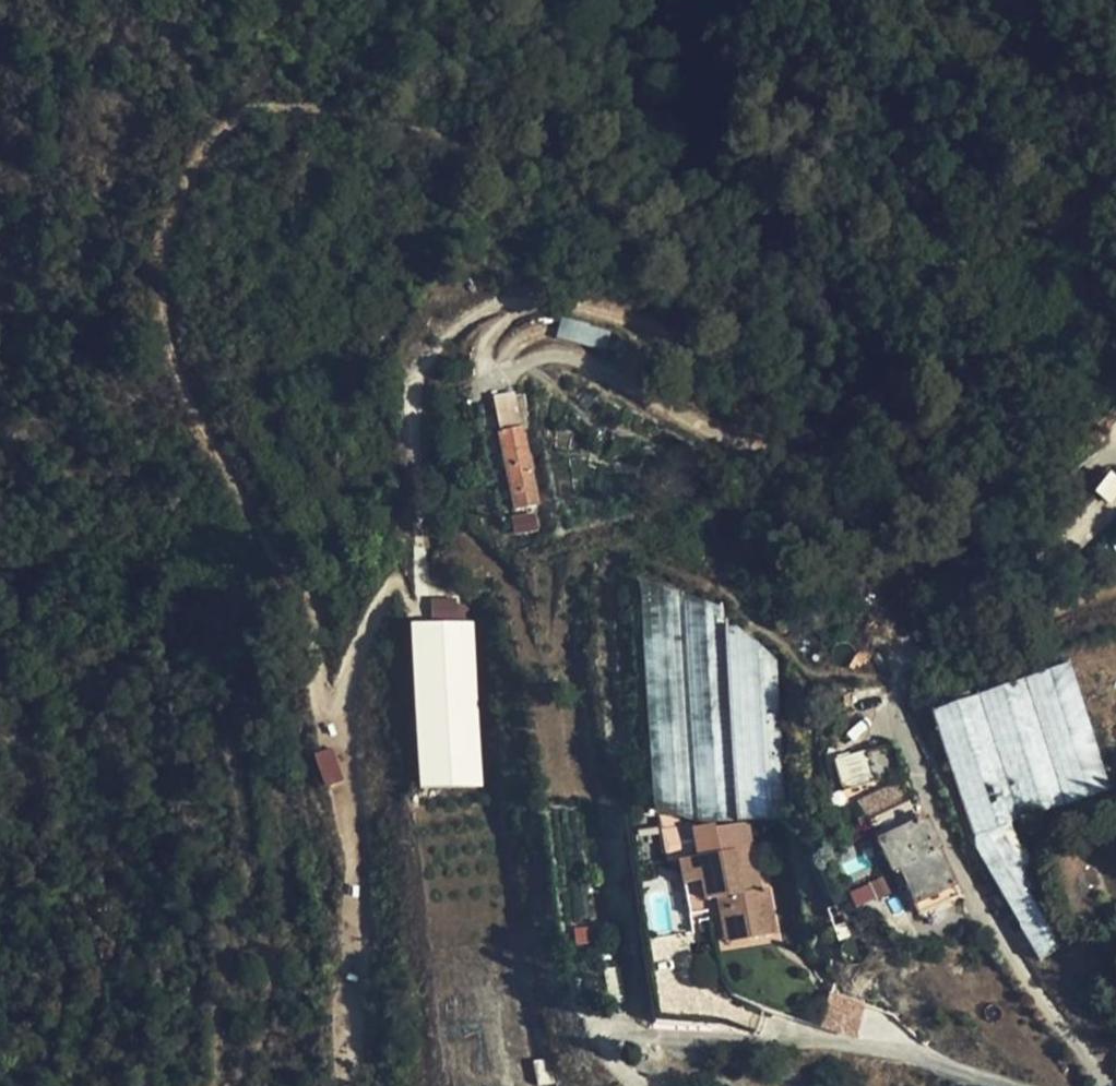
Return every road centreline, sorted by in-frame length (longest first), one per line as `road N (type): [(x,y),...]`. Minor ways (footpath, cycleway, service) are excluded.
road 1 (residential): [(1109,1085),(1004,945),(938,818),(899,723),(899,658)]
road 2 (residential): [(1006,1085),(911,1055),(788,1035)]

